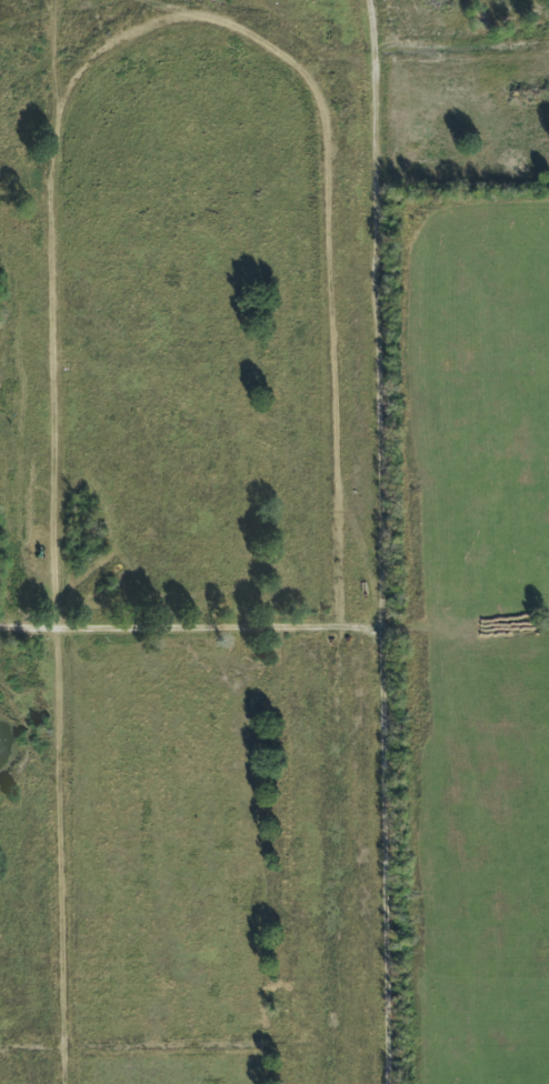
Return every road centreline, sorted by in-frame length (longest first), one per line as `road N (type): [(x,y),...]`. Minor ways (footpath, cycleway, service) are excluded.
road 1 (residential): [(373,0),(381,33),(391,1083)]

